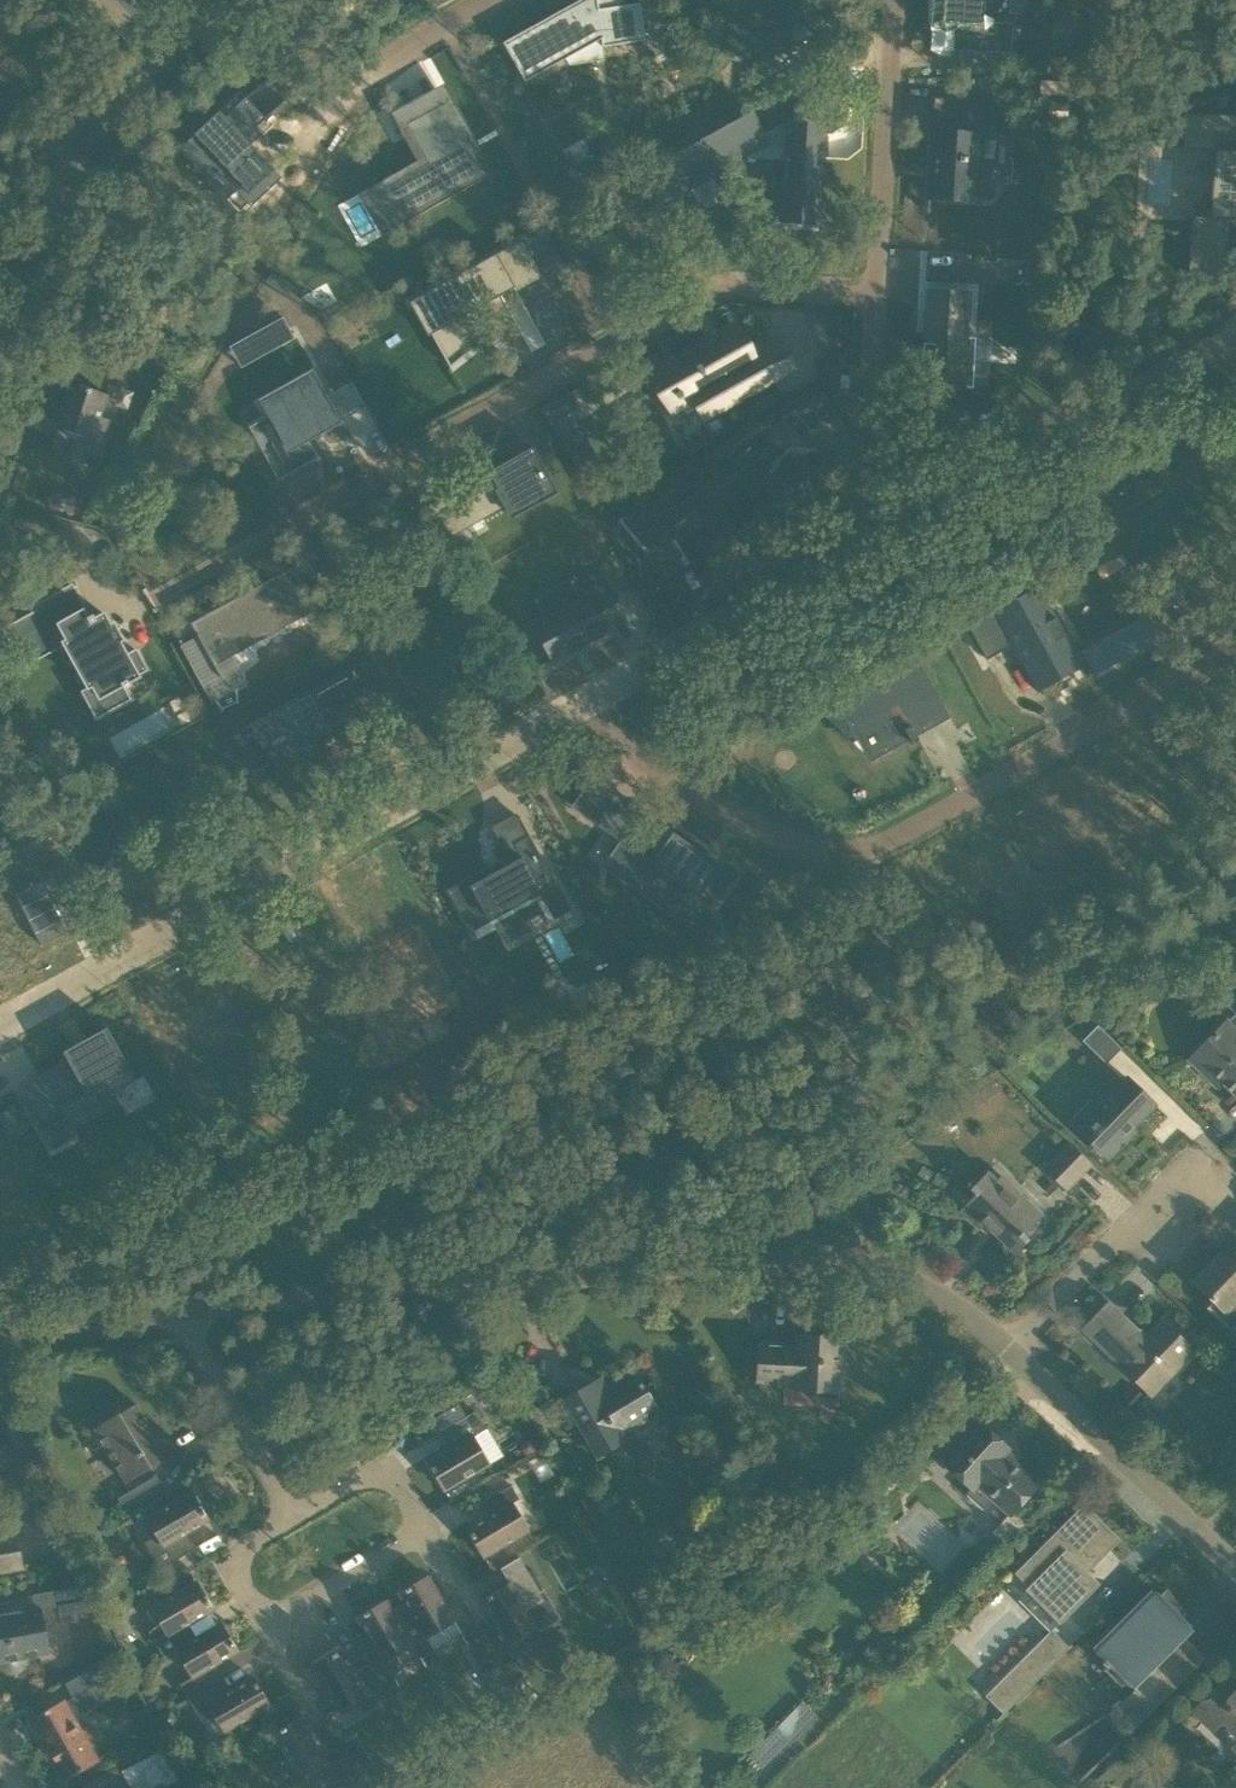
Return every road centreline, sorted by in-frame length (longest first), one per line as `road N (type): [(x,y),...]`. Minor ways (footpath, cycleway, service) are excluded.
road 1 (tertiary): [(1029,1364),(912,1284),(787,1258),(192,1314)]
road 2 (residential): [(147,592),(726,290),(885,292)]
road 3 (residential): [(614,706),(722,804),(814,842),(882,830),(1235,616)]
road 4 (residential): [(0,1021),(614,706)]
road 5 (residential): [(880,559),(1235,351)]
road 6 (tertiary): [(2,328),(58,148),(207,0)]
road 7 (residential): [(378,1485),(402,1506),(409,1549),(396,1565),(281,1625),(264,1614),(251,1571),(254,1555),(308,1523)]
road 8 (residential): [(614,706),(880,559)]
road 9 (residential): [(1029,1364),(1235,1151)]
road 10 (residential): [(885,292),(892,0)]
road 11 (tertiary): [(1235,1560),(1029,1364)]
road 12 (residential): [(880,559),(885,292)]
road 13 (residential): [(308,1523),(192,1314)]
road 14 (tertiary): [(192,1314),(0,1333)]

